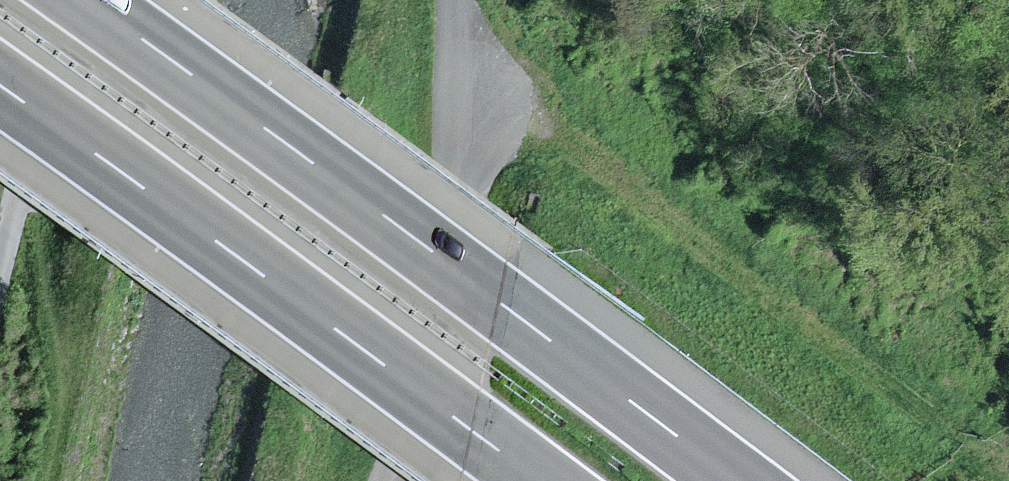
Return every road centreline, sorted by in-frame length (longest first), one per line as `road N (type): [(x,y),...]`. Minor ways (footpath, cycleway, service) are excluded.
road 1 (motorway): [(737,480),(86,0)]
road 2 (track): [(458,58),(1008,471)]
road 3 (motorway): [(0,84),(538,480)]
road 4 (unclassified): [(455,0),(448,180),(378,480)]
road 5 (unclassified): [(52,0),(0,273)]

